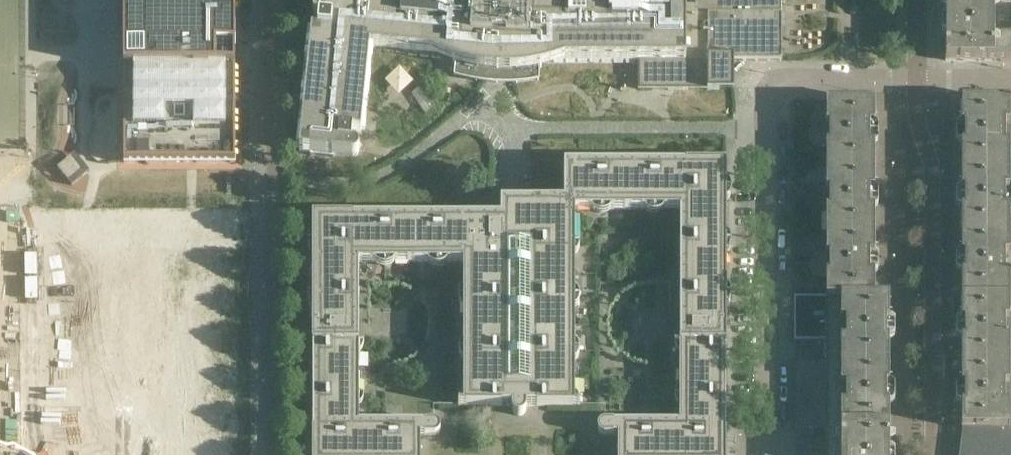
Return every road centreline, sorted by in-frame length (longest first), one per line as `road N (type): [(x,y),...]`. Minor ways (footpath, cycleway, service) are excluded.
road 1 (residential): [(770,454),(772,93),(788,82),(916,81)]

